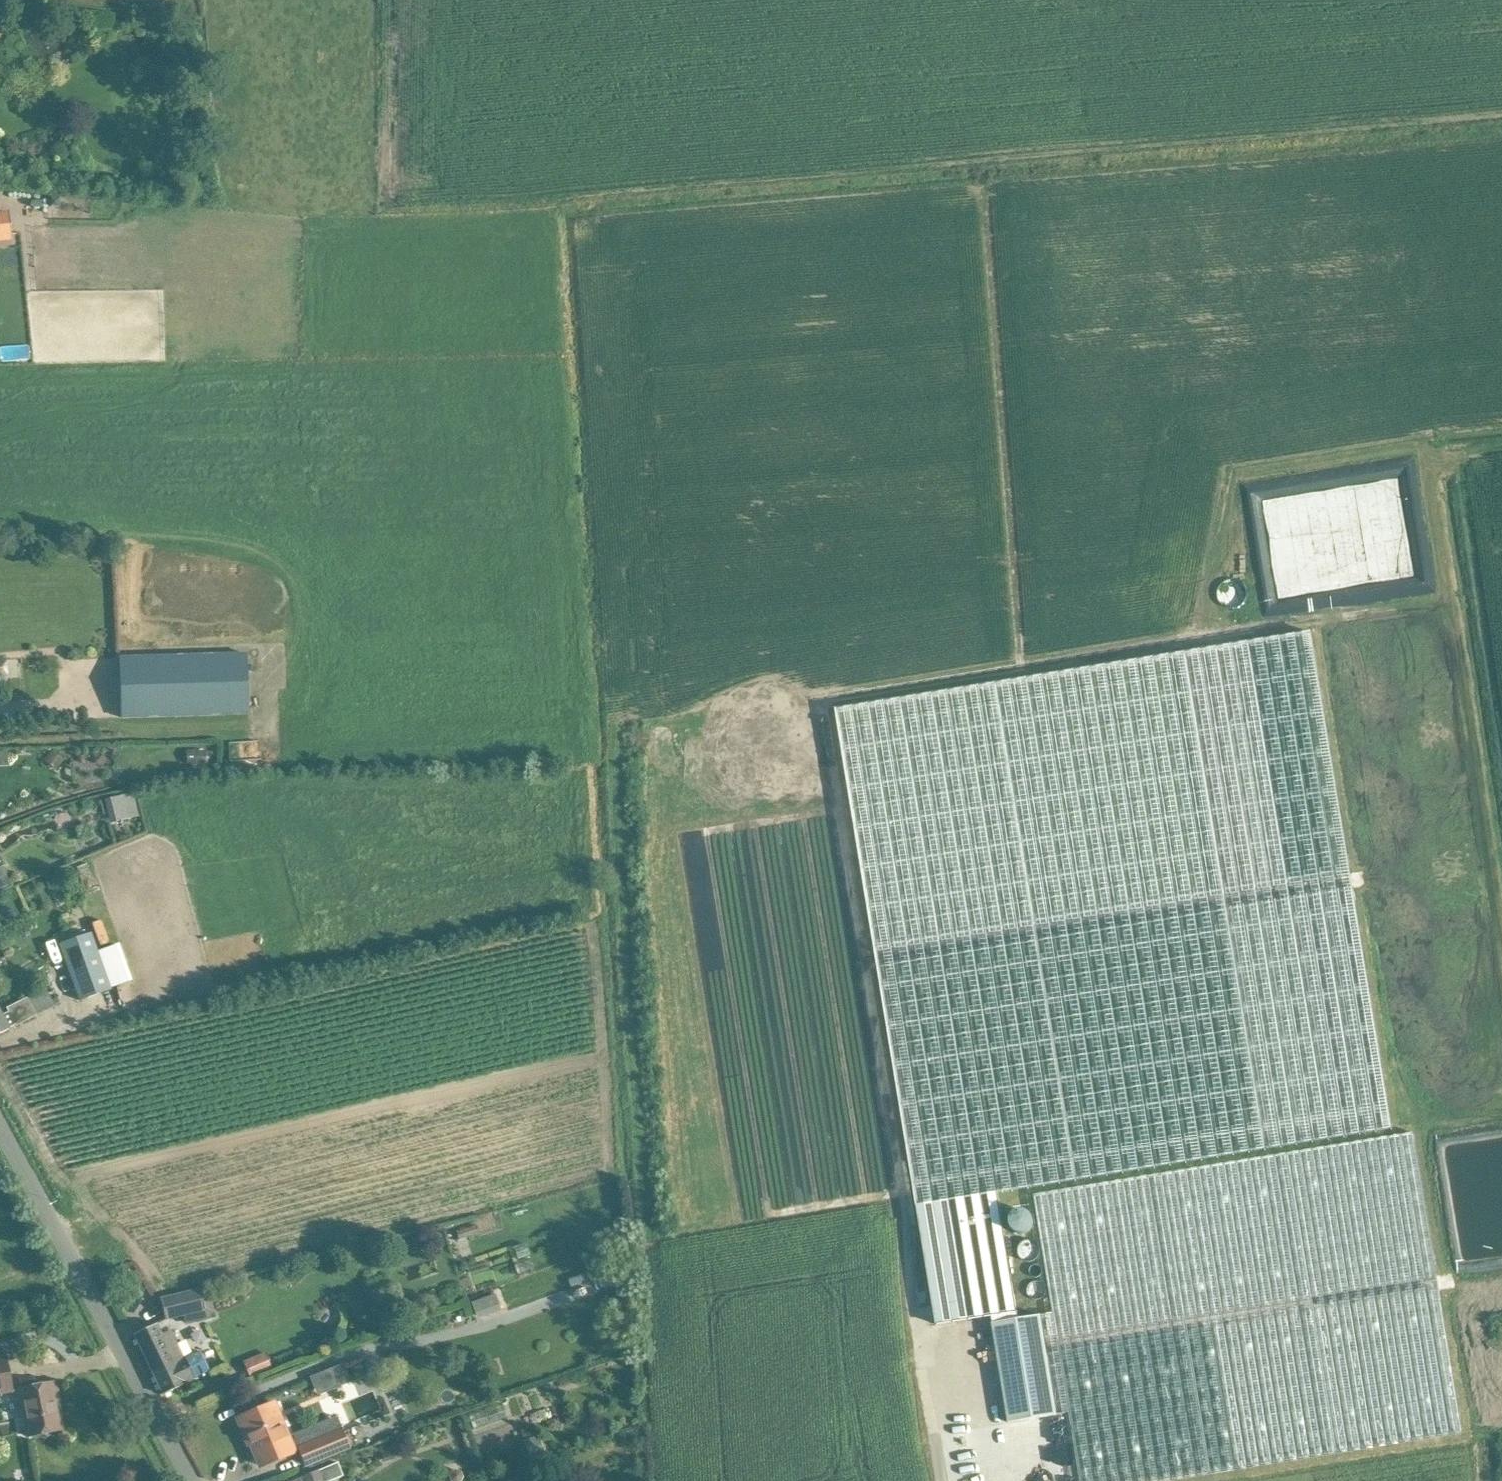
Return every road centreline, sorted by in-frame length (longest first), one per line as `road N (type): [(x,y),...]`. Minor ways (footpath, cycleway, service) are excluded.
road 1 (unclassified): [(195,1480),(0,1121)]

